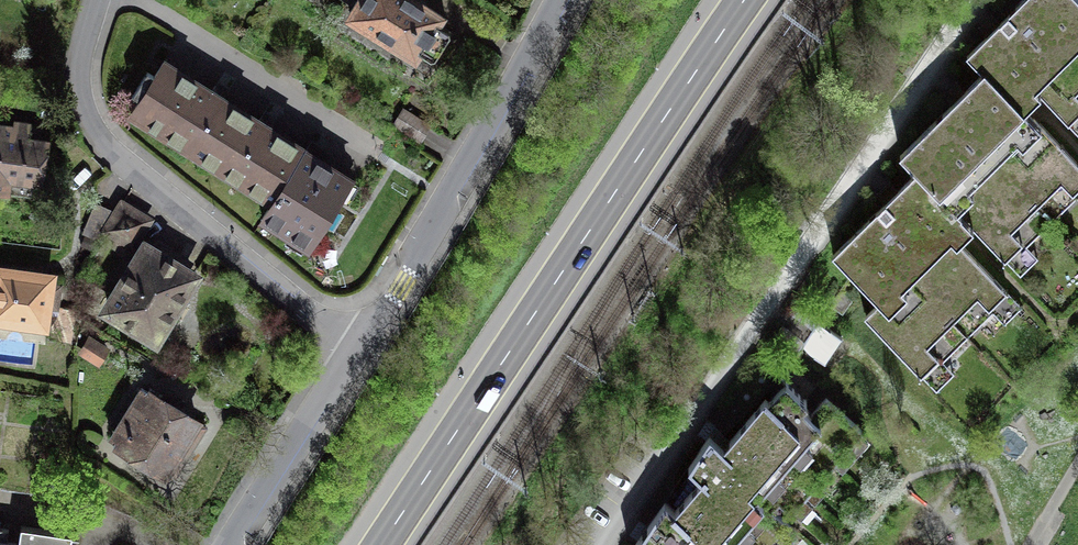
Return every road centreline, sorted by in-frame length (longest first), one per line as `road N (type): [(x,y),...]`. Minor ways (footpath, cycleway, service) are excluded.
road 1 (residential): [(978,0),(603,544)]
road 2 (primary): [(380,544),(746,0)]
road 3 (residential): [(358,347),(98,137),(80,106),(77,76),(95,0)]
road 4 (residential): [(358,347),(561,0)]
road 5 (residential): [(230,544),(358,347)]

